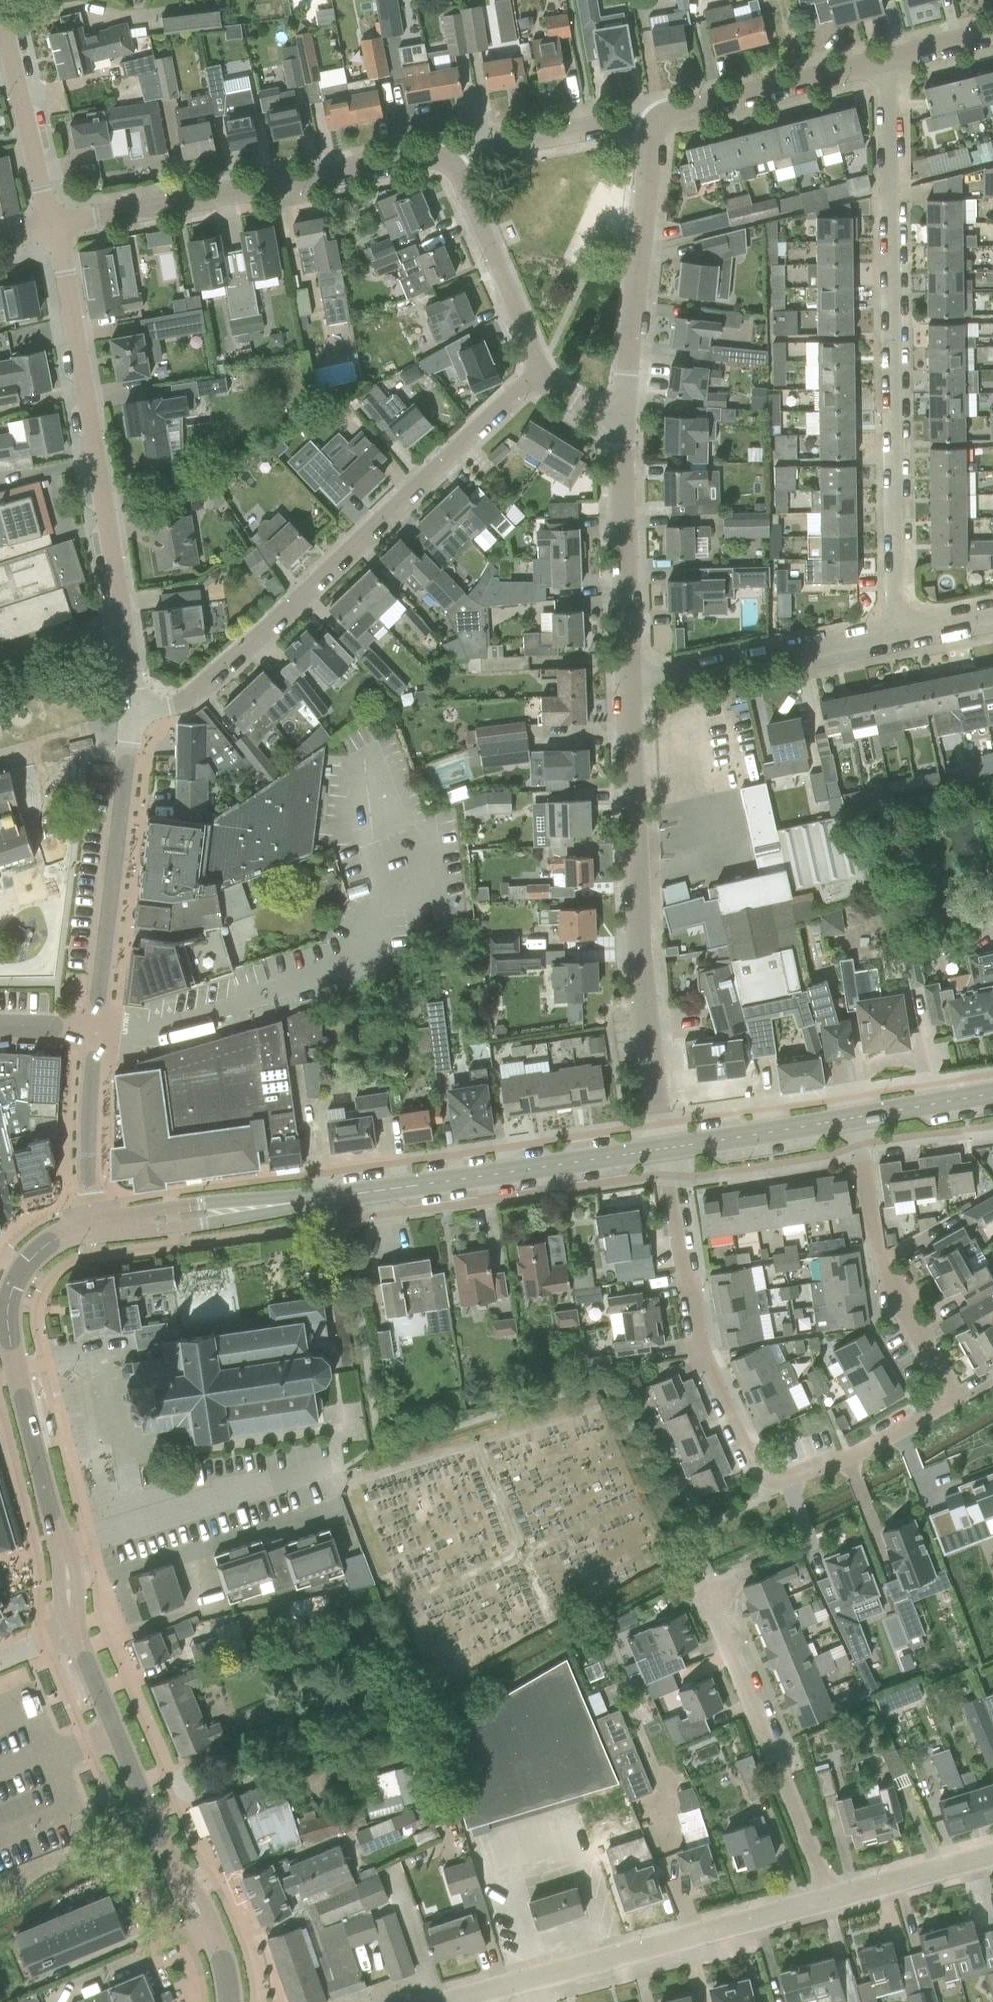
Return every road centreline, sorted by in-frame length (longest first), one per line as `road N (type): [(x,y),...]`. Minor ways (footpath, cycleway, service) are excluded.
road 1 (residential): [(858,1118),(875,1239),(902,1312),(943,1376),(945,1391),(939,1406),(870,1446),(799,1473),(769,1474),(754,1461),(701,1350),(660,1150)]
road 2 (residential): [(896,632),(891,65)]
road 3 (residential): [(134,707),(184,704),(539,376)]
road 4 (residential): [(660,1150),(628,684)]
road 5 (residential): [(125,627),(52,229)]
road 6 (residential): [(52,229),(449,155)]
road 7 (residential): [(439,2001),(827,1899)]
road 8 (tertiary): [(263,1207),(660,1150)]
road 9 (tertiary): [(65,1555),(7,1332),(7,1304),(19,1270),(38,1249),(89,1229)]
road 10 (residential): [(827,1899),(708,1586)]
road 11 (residential): [(97,1028),(134,707)]
road 12 (residential): [(621,417),(657,119)]
road 13 (residential): [(628,684),(896,632)]
road 14 (residential): [(628,684),(621,417)]
road 15 (tertiary): [(174,1860),(74,1626)]
road 16 (residential): [(657,119),(891,65)]
road 17 (residential): [(539,376),(449,155)]
road 18 (residential): [(52,229),(0,12)]
road 19 (residential): [(449,155),(657,119)]
road 20 (residential): [(89,1229),(87,1112),(97,1028)]
road 21 (tertiary): [(660,1150),(858,1118)]
road 22 (residential): [(827,1899),(992,1855)]
road 23 (tertiary): [(263,1207),(213,1202),(155,1209),(117,1225)]
road 24 (tertiary): [(117,1225),(157,1231),(263,1207)]
road 25 (tertiary): [(858,1118),(992,1095)]
road 26 (residential): [(0,655),(125,627)]

